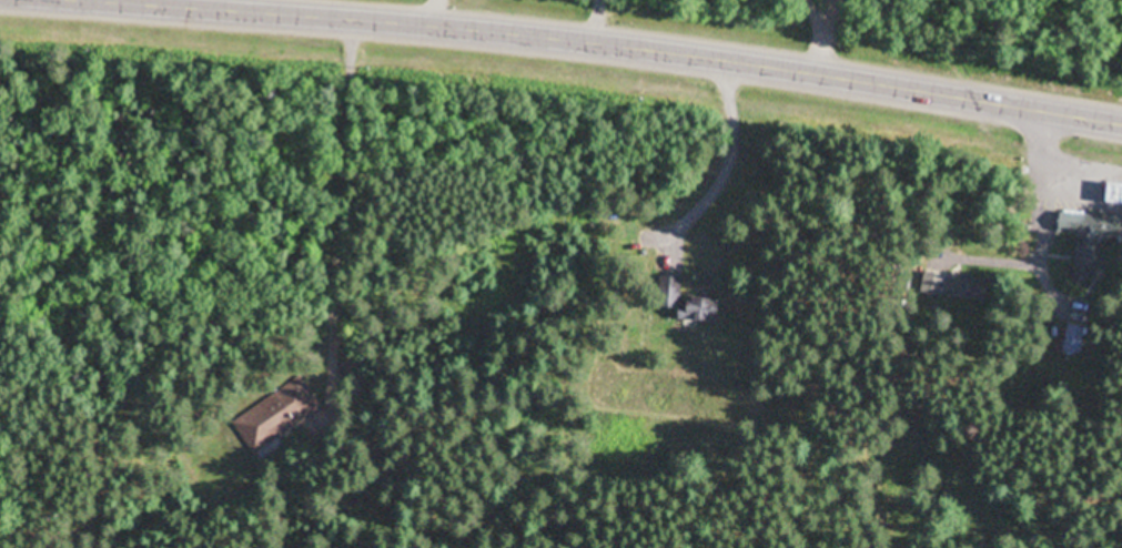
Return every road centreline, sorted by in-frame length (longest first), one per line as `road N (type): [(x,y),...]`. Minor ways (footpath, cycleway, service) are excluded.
road 1 (primary): [(1121,126),(648,51),(61,0)]
road 2 (track): [(0,26),(812,108),(957,132)]

